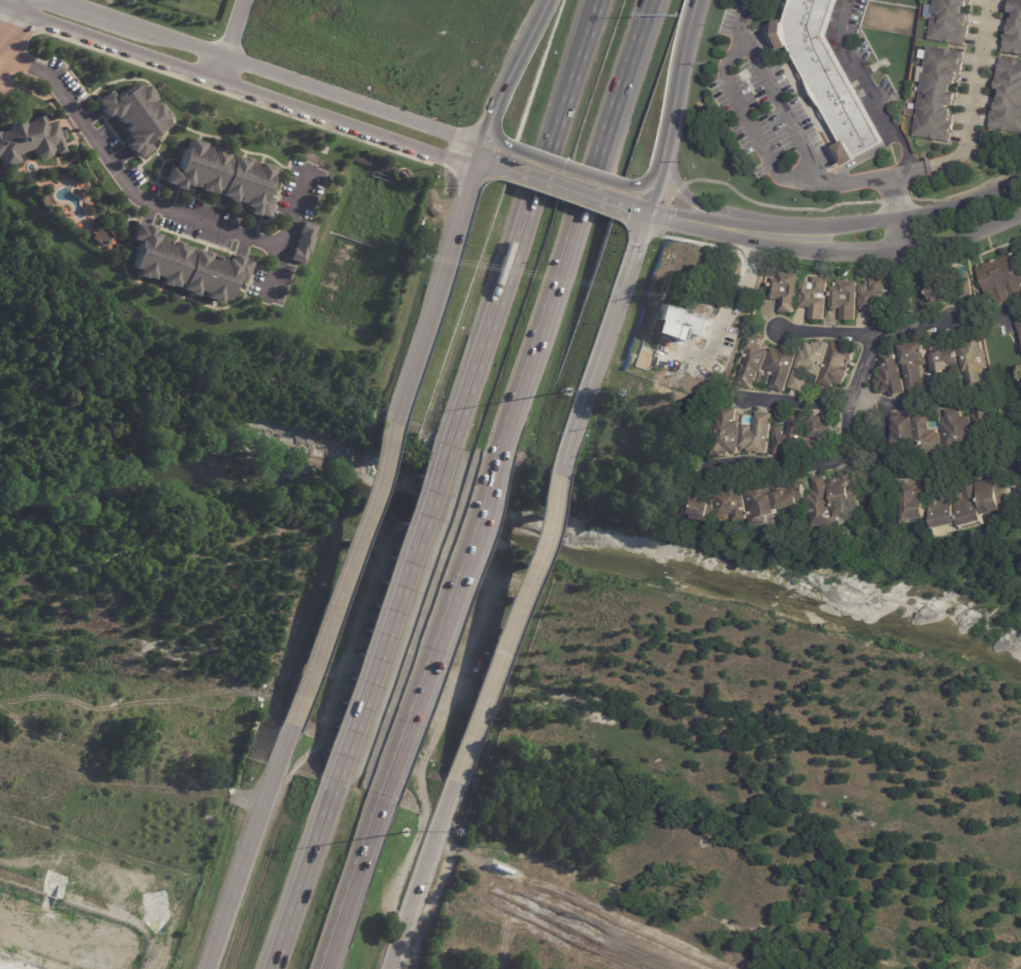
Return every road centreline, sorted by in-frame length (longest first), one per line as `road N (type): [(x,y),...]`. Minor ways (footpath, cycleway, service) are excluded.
road 1 (tertiary): [(0,2),(444,158),(479,154)]
road 2 (motorway): [(492,455),(643,8)]
road 3 (motorway): [(598,0),(449,443)]
road 4 (tertiary): [(479,154),(452,134),(64,0)]
road 5 (motorway): [(449,443),(330,788)]
road 6 (motorway): [(375,799),(492,455)]
road 7 (tertiary): [(677,219),(700,233),(808,252),(903,255),(965,246),(1020,220)]
road 8 (tertiary): [(1020,183),(898,223),(677,219)]
road 9 (secondary): [(394,414),(288,729)]
road 10 (secondary): [(452,787),(560,474)]
road 11 (secondary): [(479,154),(394,414)]
road 12 (secondary): [(564,463),(649,211)]
road 13 (secondary): [(288,729),(205,968)]
road 14 (residential): [(713,470),(834,462),(870,336)]
road 15 (residential): [(740,400),(881,410),(969,393)]
road 16 (residential): [(989,0),(966,147),(946,165),(900,176)]
road 17 (secondary): [(649,211),(701,0)]
road 18 (secondary): [(388,968),(452,787)]
road 19 (motorway): [(330,788),(268,968)]
road 20 (motorway): [(317,968),(375,799)]
road 21 (residential): [(951,321),(870,336),(778,334)]
road 22 (secondary): [(550,0),(479,154)]
road 23 (motorway): [(589,0),(556,124)]
road 24 (tertiary): [(622,202),(505,162)]

